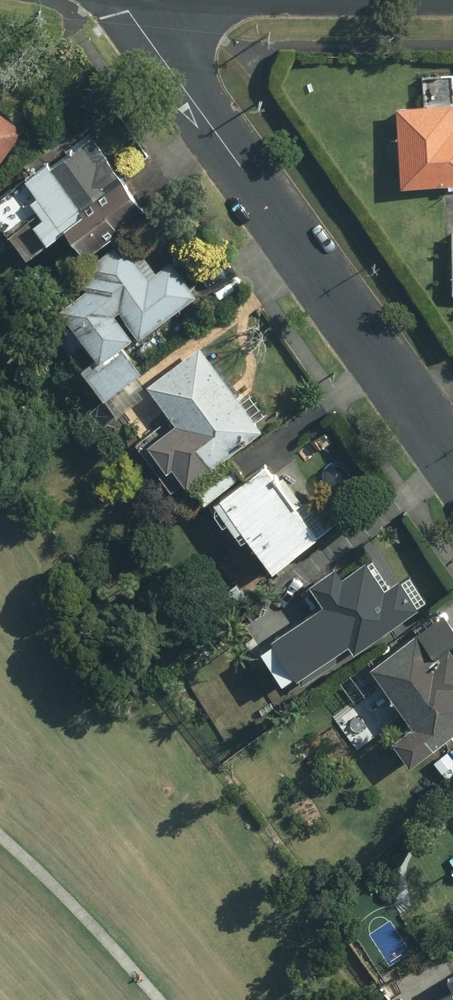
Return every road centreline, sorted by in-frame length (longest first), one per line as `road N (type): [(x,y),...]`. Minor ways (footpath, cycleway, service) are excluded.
road 1 (residential): [(124,0),(452,461)]

